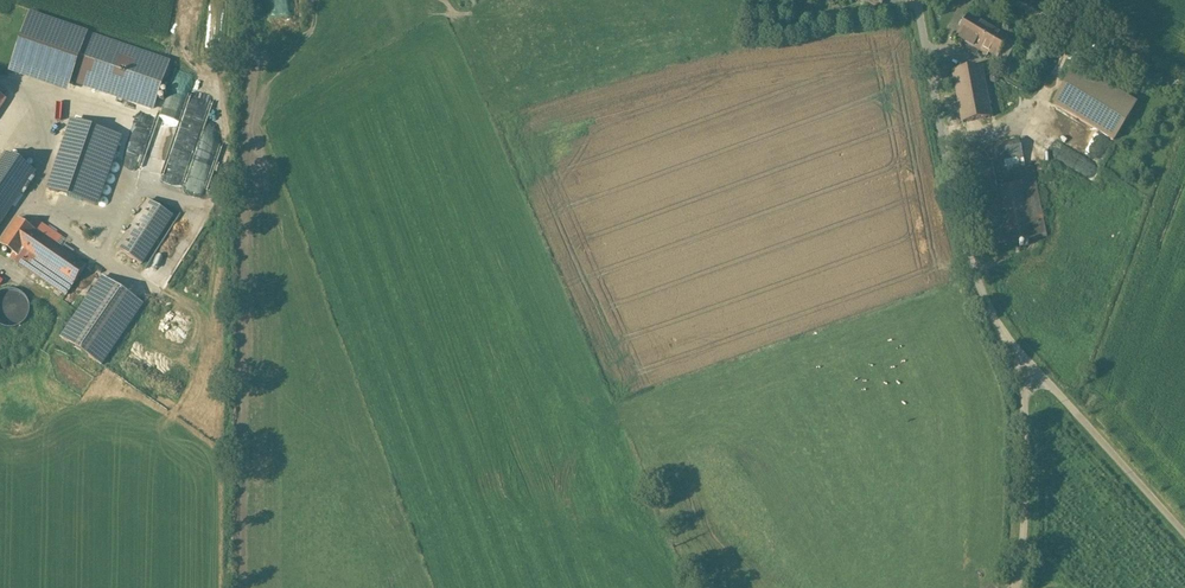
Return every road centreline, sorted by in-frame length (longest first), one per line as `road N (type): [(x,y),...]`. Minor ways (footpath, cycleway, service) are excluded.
road 1 (unclassified): [(1000,333),(969,260),(918,0)]
road 2 (unclassified): [(1043,380),(1184,531)]
road 3 (unclassified): [(1015,587),(1021,393)]

